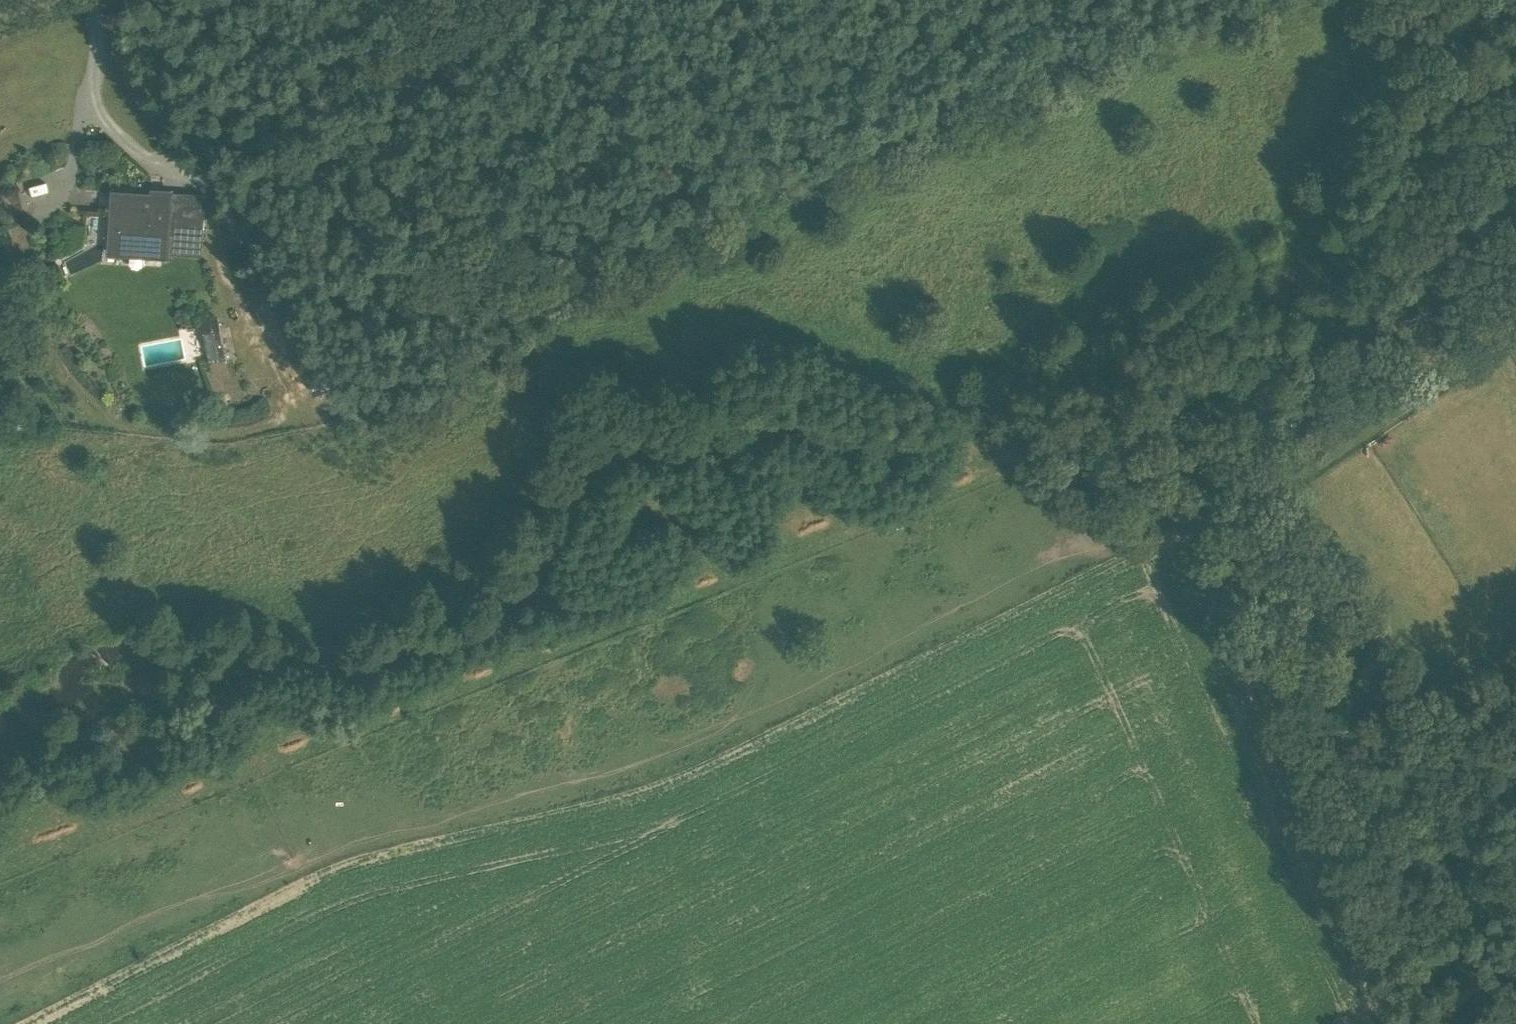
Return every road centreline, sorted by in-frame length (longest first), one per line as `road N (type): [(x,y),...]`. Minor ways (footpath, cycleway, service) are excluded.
road 1 (track): [(1515,311),(1294,460),(1263,494),(1186,545),(1399,1023)]
road 2 (track): [(1419,1023),(1515,939)]

